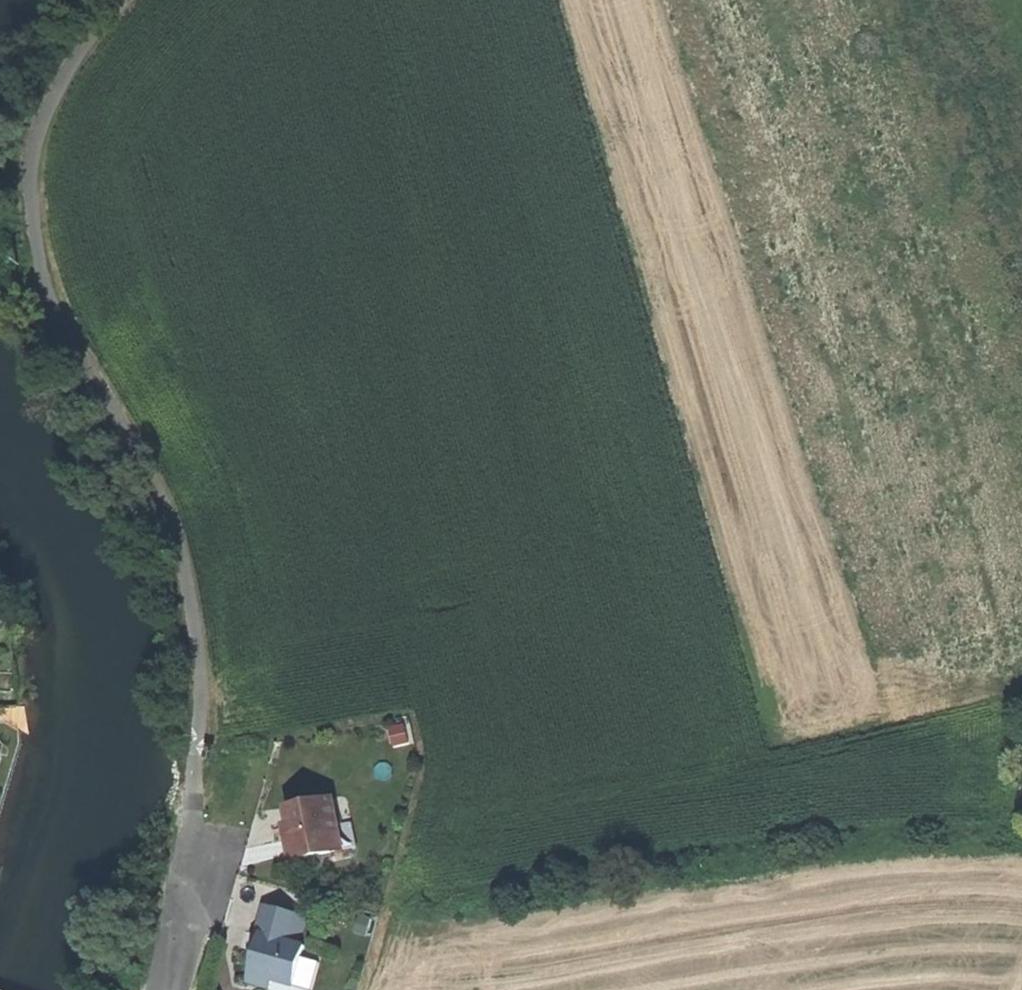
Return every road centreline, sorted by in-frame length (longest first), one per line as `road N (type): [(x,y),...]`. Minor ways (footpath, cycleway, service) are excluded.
road 1 (residential): [(162,989),(187,829)]

